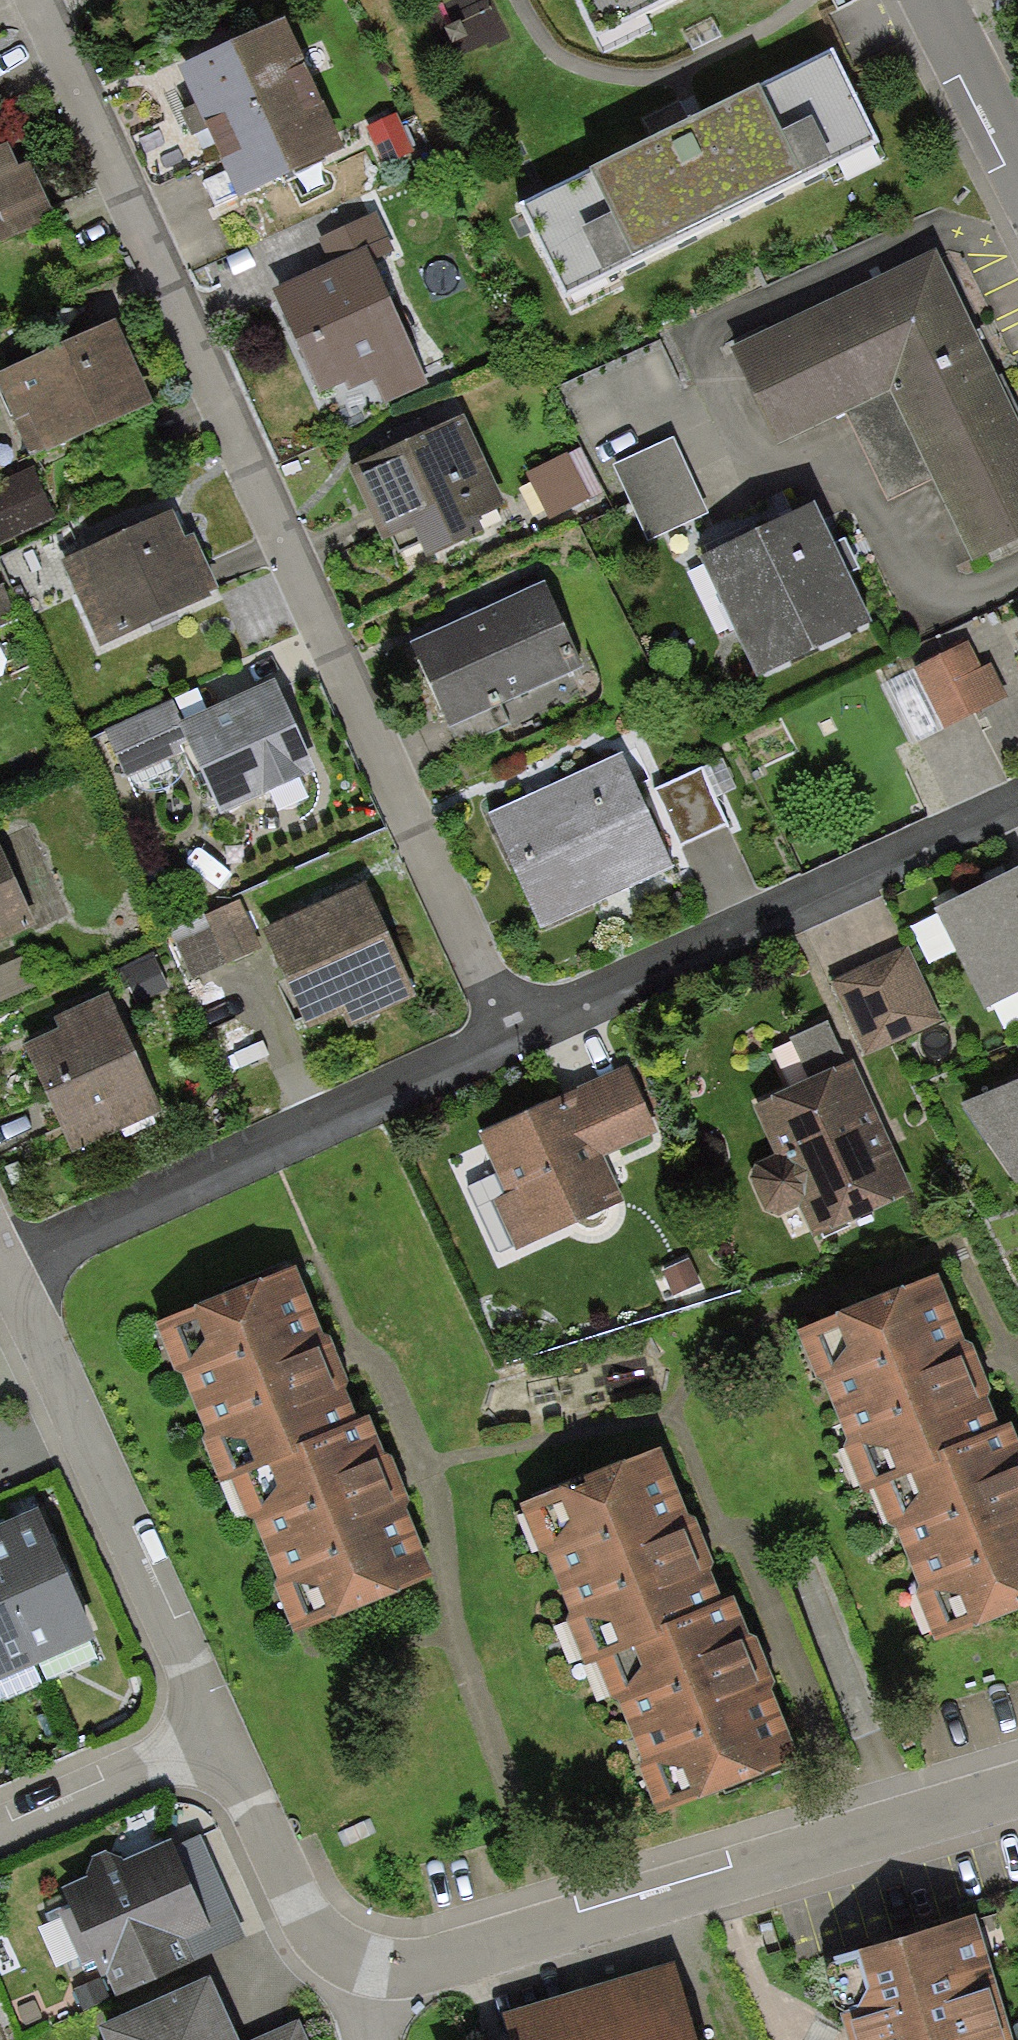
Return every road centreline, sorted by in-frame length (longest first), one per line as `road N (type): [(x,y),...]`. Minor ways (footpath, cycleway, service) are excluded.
road 1 (residential): [(512,1025),(39,0)]
road 2 (residential): [(213,1686),(308,1942),(348,1964),(406,1973),(1017,1795)]
road 3 (residential): [(512,1025),(0,1258)]
road 4 (residential): [(1017,797),(512,1025)]
road 5 (residential): [(0,1281),(213,1686)]
road 6 (residential): [(0,1783),(213,1686)]
road 7 (residential): [(1017,169),(931,0)]

